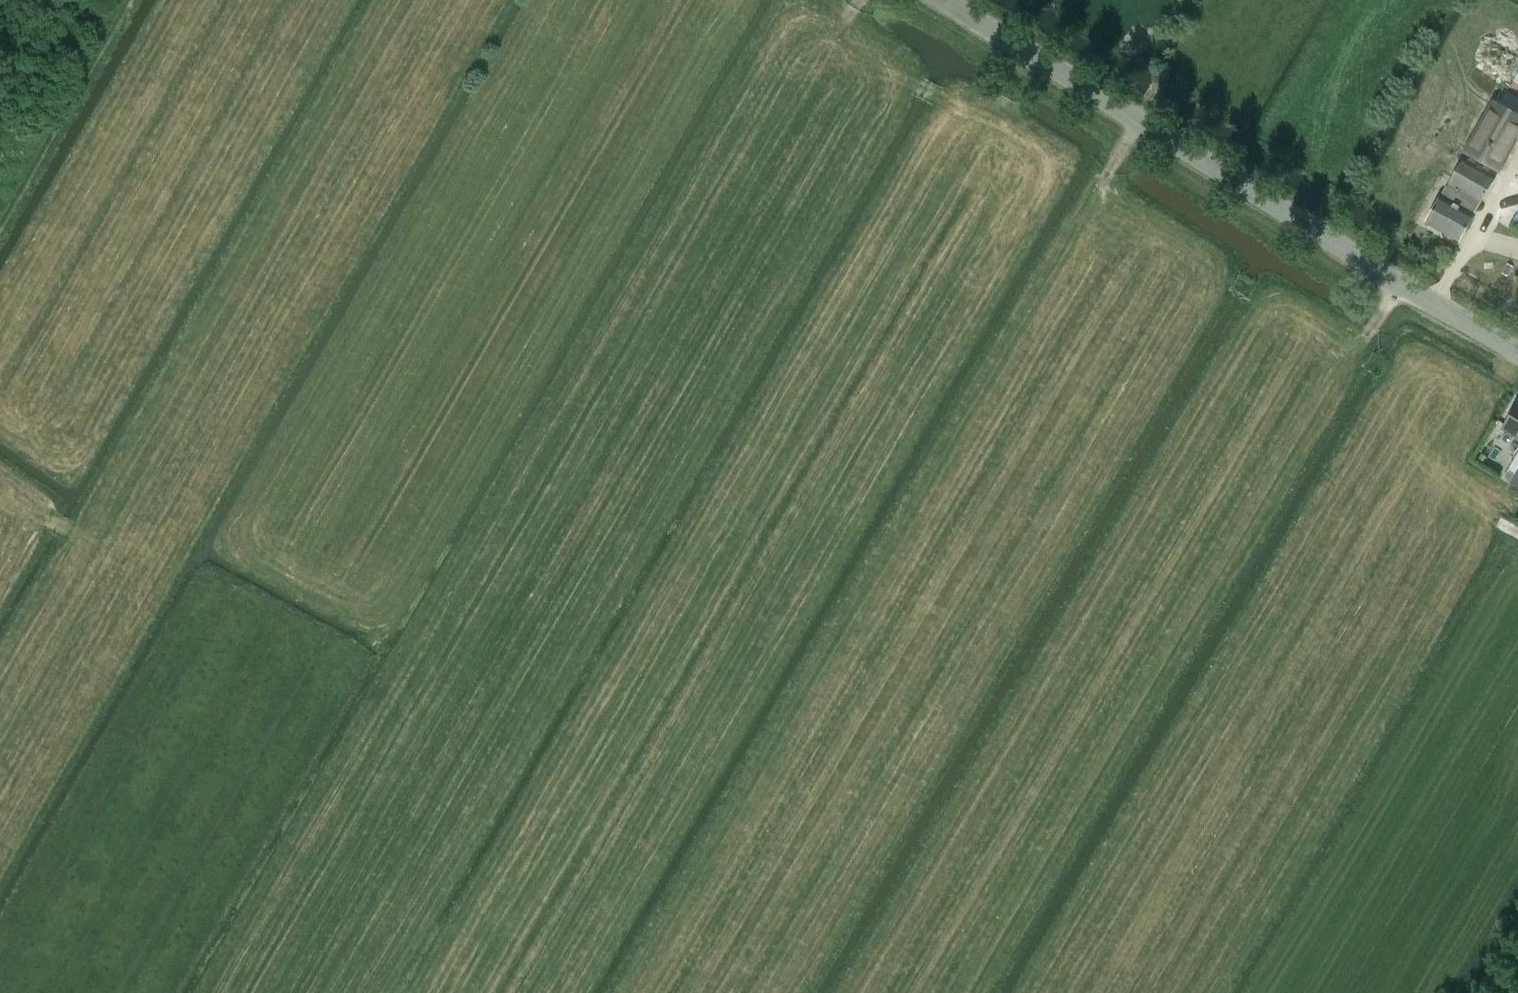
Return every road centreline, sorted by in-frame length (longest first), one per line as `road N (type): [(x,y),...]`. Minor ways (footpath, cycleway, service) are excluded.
road 1 (tertiary): [(1517,354),(942,0)]

